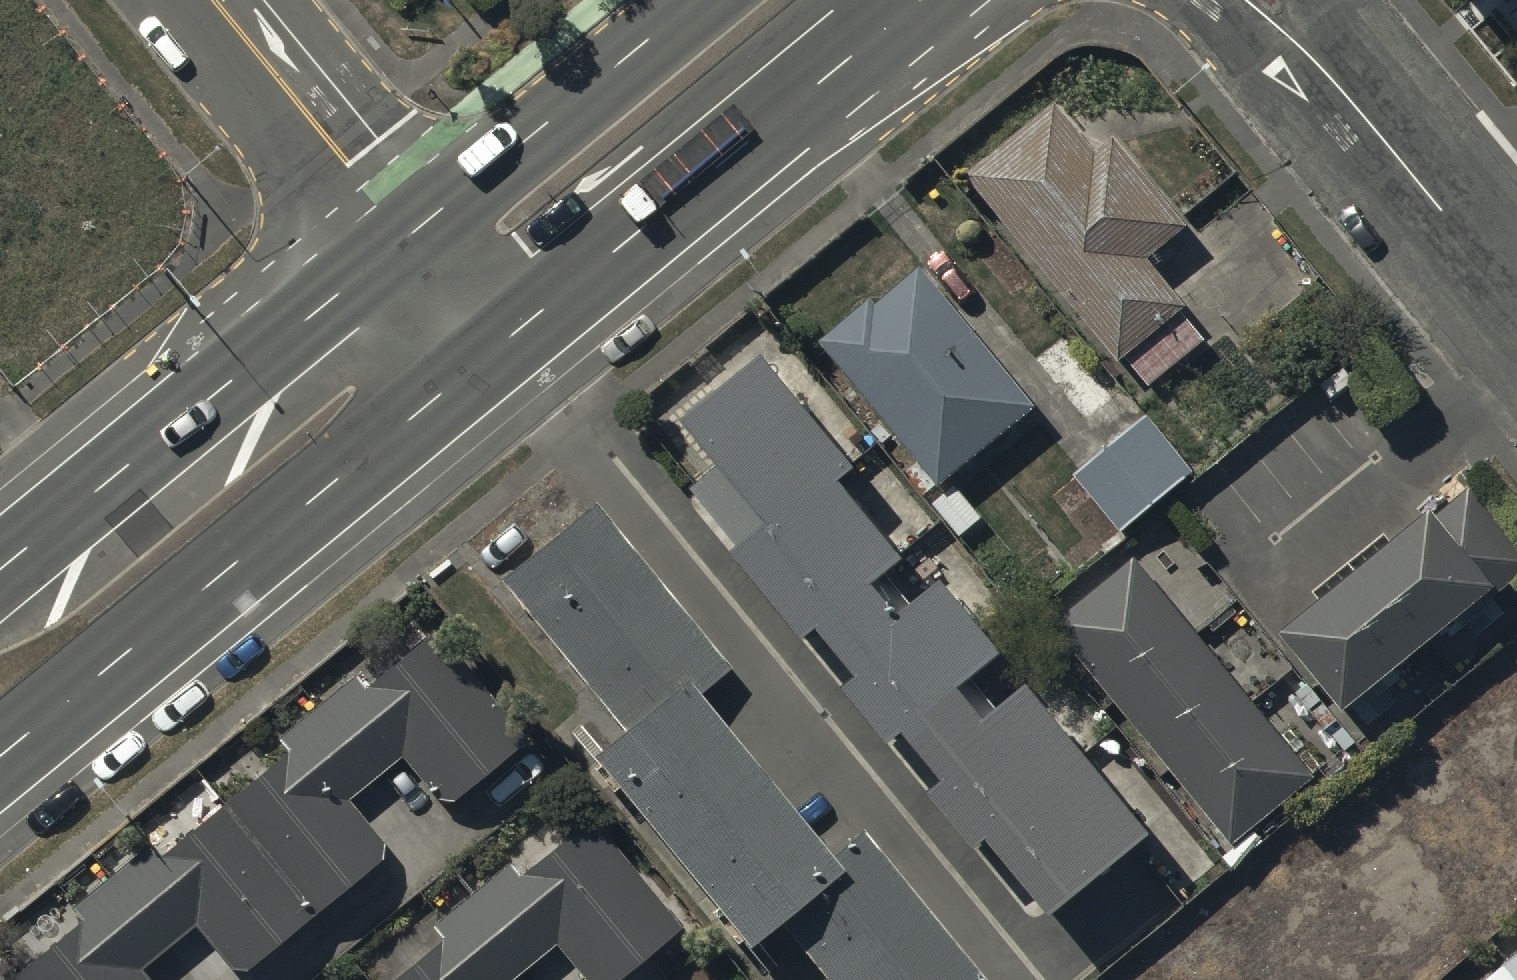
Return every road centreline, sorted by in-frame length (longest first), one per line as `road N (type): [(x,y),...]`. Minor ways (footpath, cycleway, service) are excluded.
road 1 (secondary): [(520,365),(0,791)]
road 2 (secondary): [(928,0),(520,365)]
road 3 (secondary): [(0,580),(408,249)]
road 4 (secondary): [(408,249),(708,0)]
road 5 (residential): [(408,249),(211,0)]
road 6 (residential): [(1326,75),(1516,298)]
road 7 (residential): [(520,365),(408,249)]
road 8 (residential): [(1326,75),(1196,0)]

